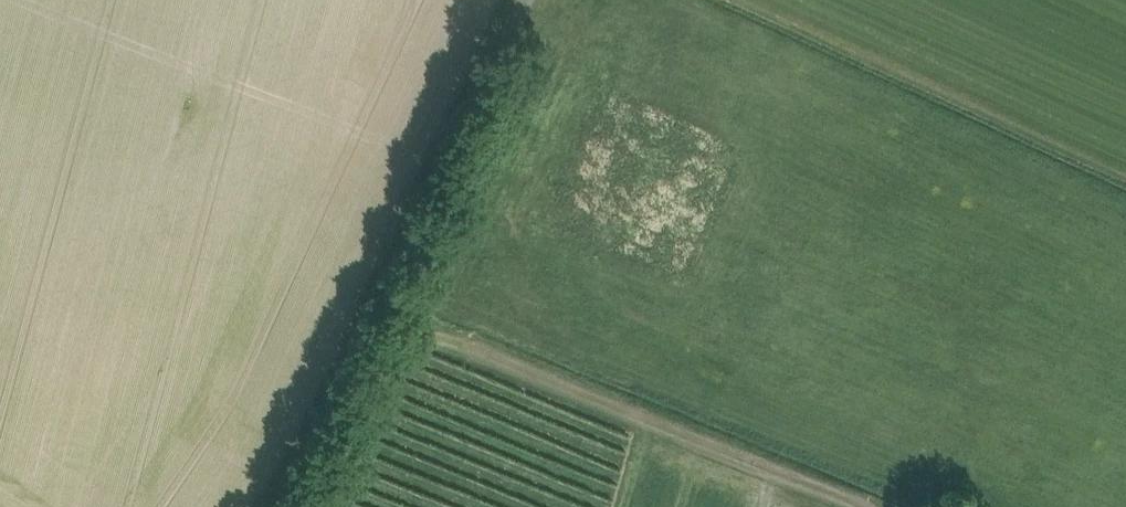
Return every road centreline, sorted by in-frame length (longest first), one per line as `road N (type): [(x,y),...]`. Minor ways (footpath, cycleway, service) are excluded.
road 1 (unclassified): [(287,506),(345,400),(525,0)]

